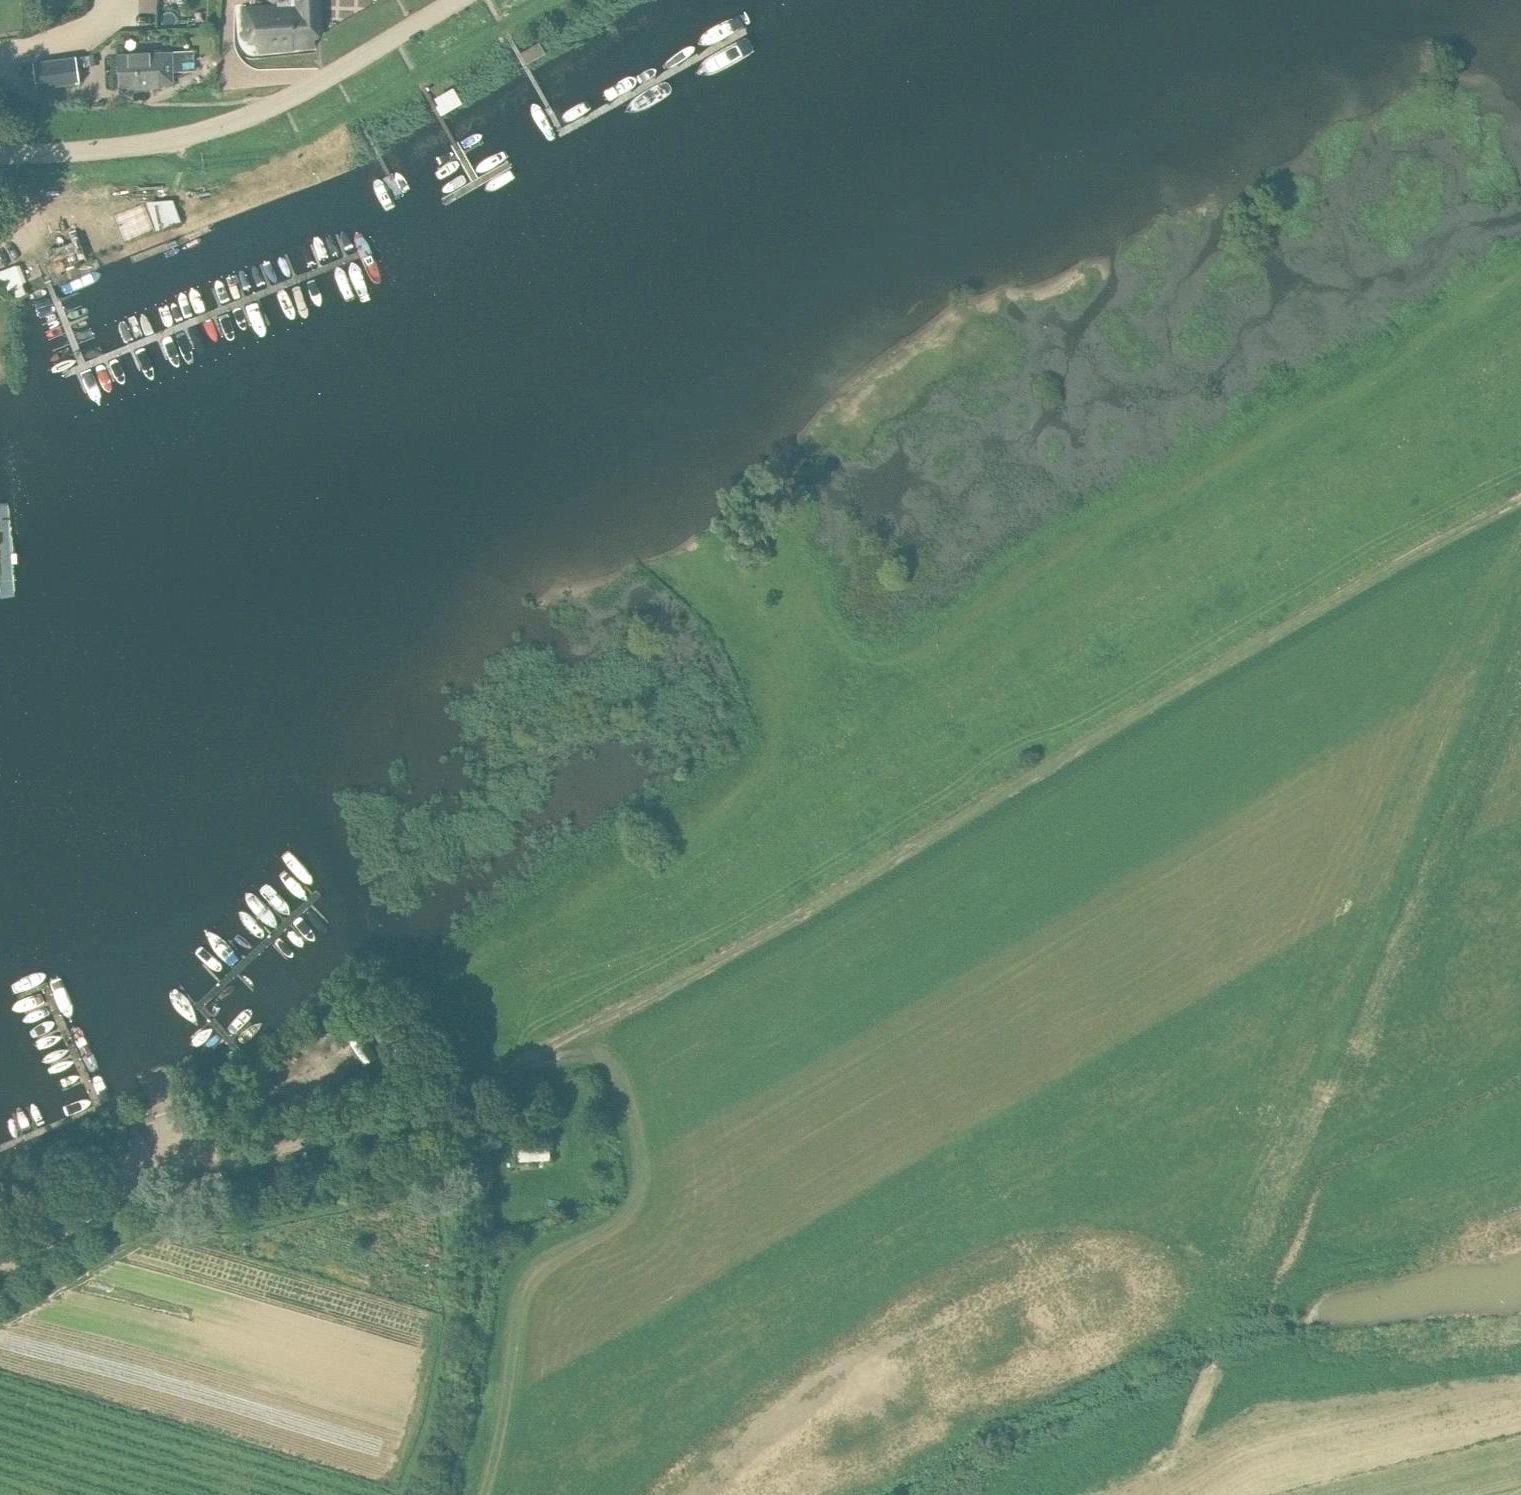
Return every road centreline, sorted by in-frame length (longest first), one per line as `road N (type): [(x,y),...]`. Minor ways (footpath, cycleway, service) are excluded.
road 1 (track): [(419,1494),(460,1360),(457,1214),(445,1200),(397,1181),(224,1221),(140,1218),(108,1204)]
road 2 (tertiary): [(0,152),(147,141),(246,116),(456,0)]
road 3 (unclassified): [(0,1269),(158,1169),(169,1150),(160,1077)]

